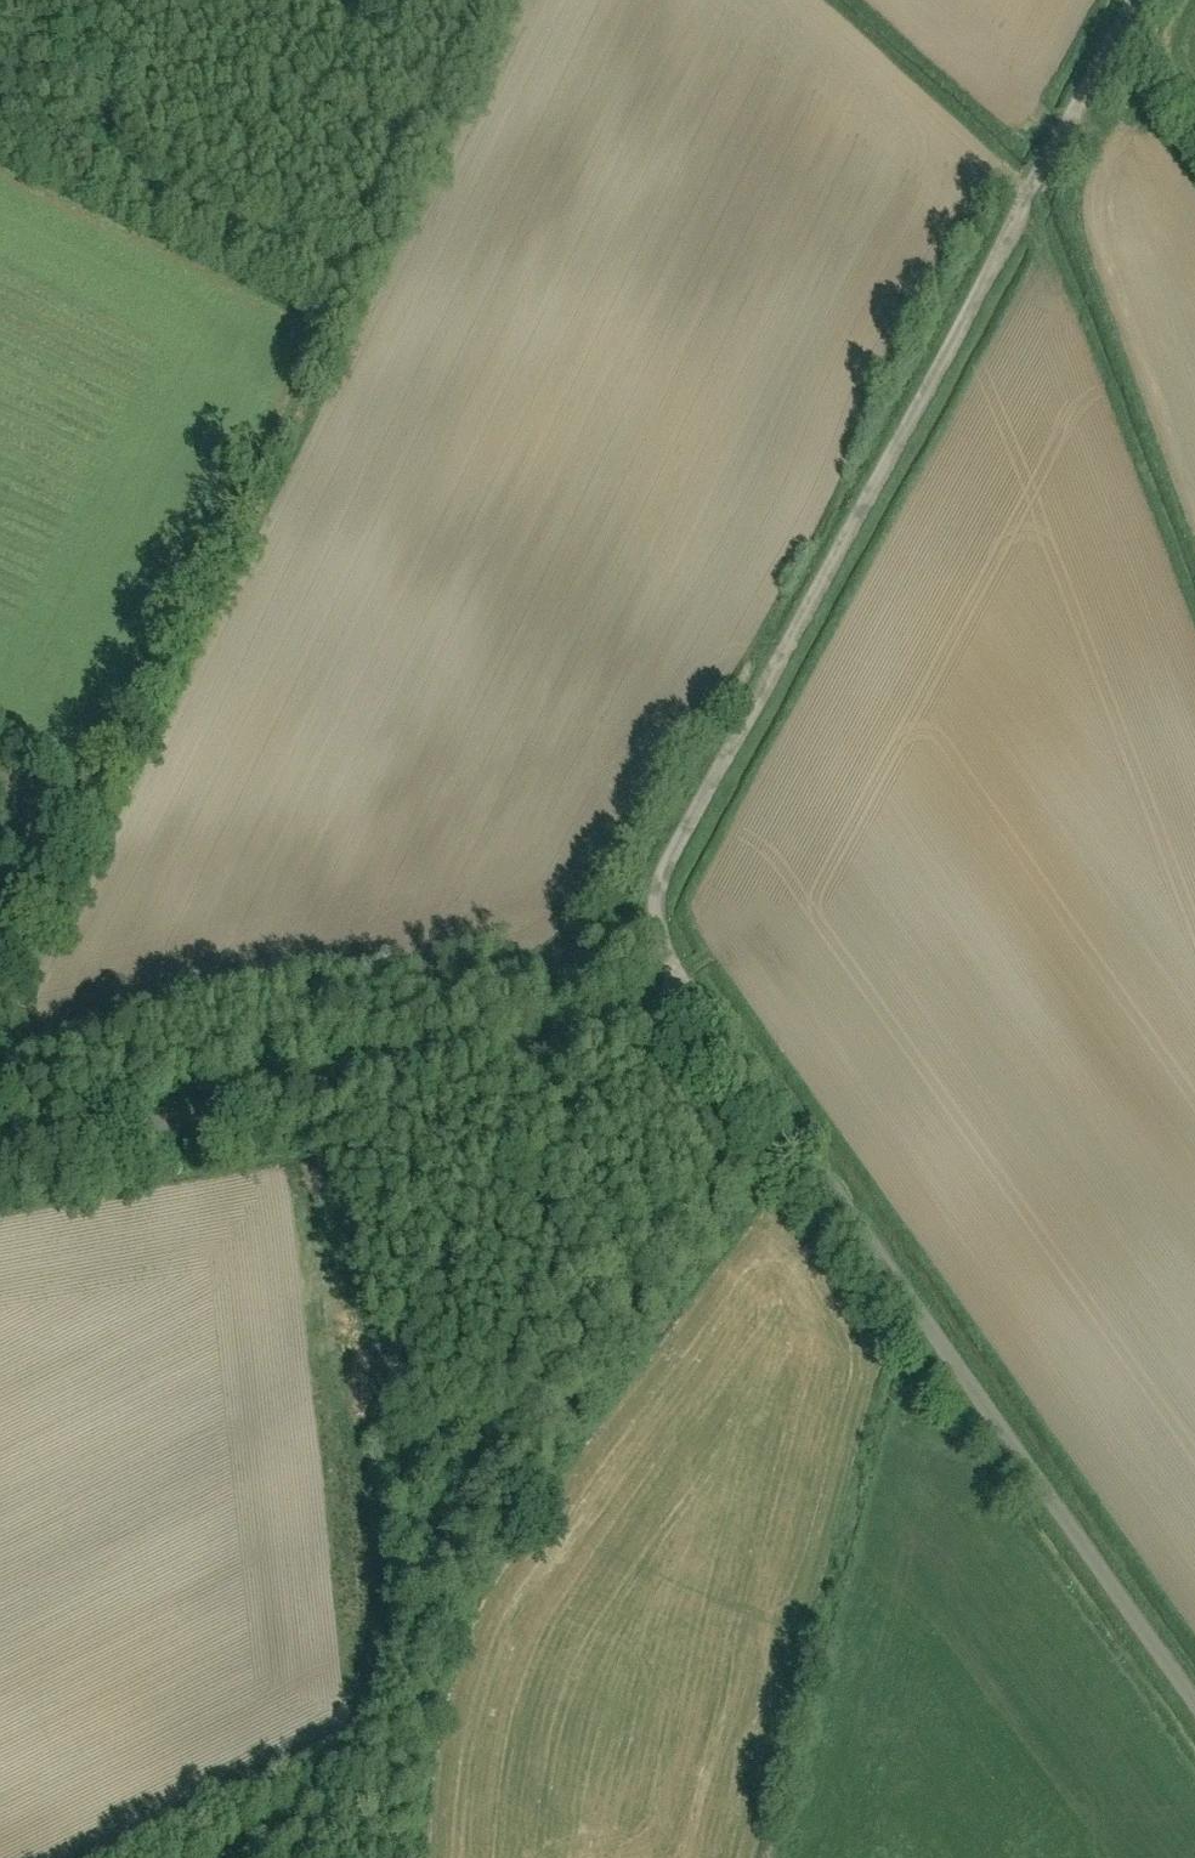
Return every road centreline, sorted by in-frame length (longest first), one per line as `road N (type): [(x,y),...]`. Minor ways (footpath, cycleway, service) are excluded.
road 1 (unclassified): [(1137,0),(671,863),(664,930),(686,1009)]
road 2 (residential): [(686,1009),(764,1095),(1194,1714)]
road 3 (residential): [(0,1129),(558,1020),(686,1009)]

